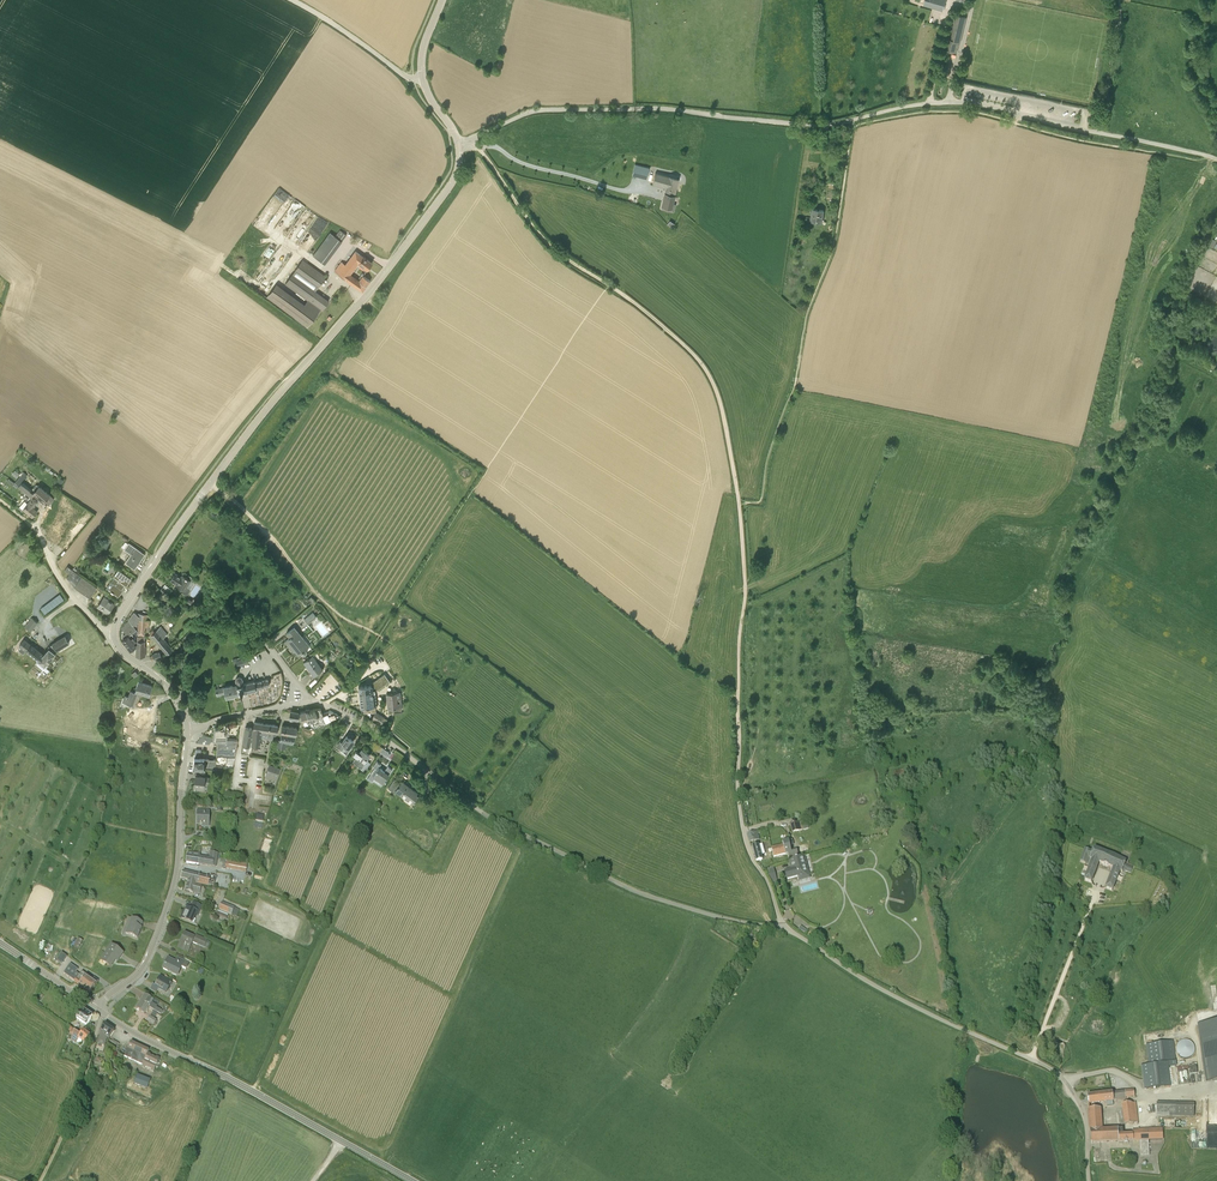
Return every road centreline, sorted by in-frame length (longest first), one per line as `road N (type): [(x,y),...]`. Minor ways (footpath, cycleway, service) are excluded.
road 1 (unclassified): [(1089,1180),(1085,1114),(1046,1065),(907,1002),(782,926),(640,893),(458,794)]
road 2 (unclassified): [(1216,159),(964,102),(813,126),(666,109),(545,110),(459,144)]
road 3 (tertiary): [(113,632),(231,455),(441,198),(455,177),(459,144)]
road 4 (tertiary): [(412,1180),(102,1013)]
road 5 (track): [(743,830),(737,702),(746,584),(738,500)]
road 6 (tertiary): [(97,1009),(142,967),(162,919),(177,867),(187,730)]
road 7 (track): [(738,500),(710,377),(673,335),(609,285)]
road 8 (residential): [(311,702),(254,627),(234,616),(207,620),(143,667)]
road 9 (track): [(609,285),(548,245),(480,149)]
road 10 (residential): [(458,794),(365,726),(311,702)]
road 11 (unclassified): [(422,78),(402,74),(292,0)]
road 12 (track): [(209,485),(244,509),(310,586)]
road 13 (track): [(41,1180),(91,1053)]
road 14 (residential): [(113,632),(70,593),(32,525)]
road 15 (residential): [(187,730),(311,702)]

